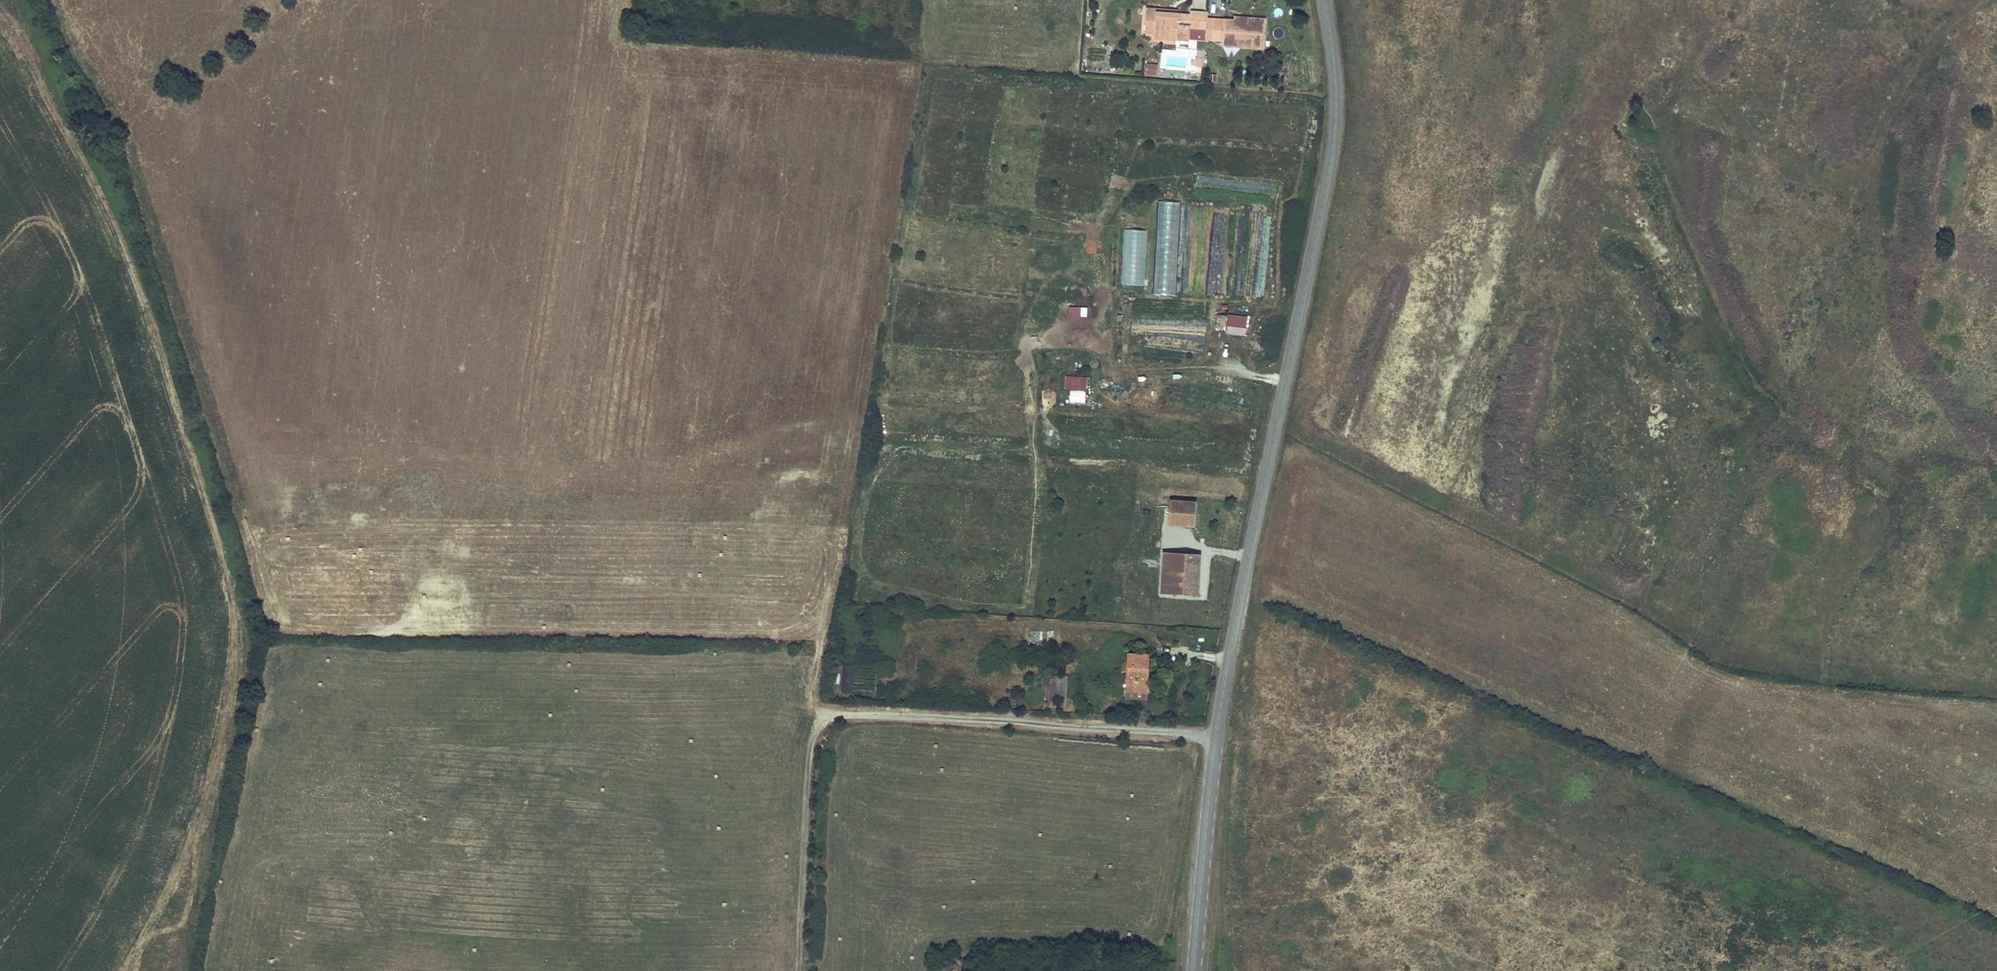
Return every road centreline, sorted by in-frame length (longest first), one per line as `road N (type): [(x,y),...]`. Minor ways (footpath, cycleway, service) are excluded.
road 1 (tertiary): [(1324,0),(1333,148),(1216,737),(1194,970)]

